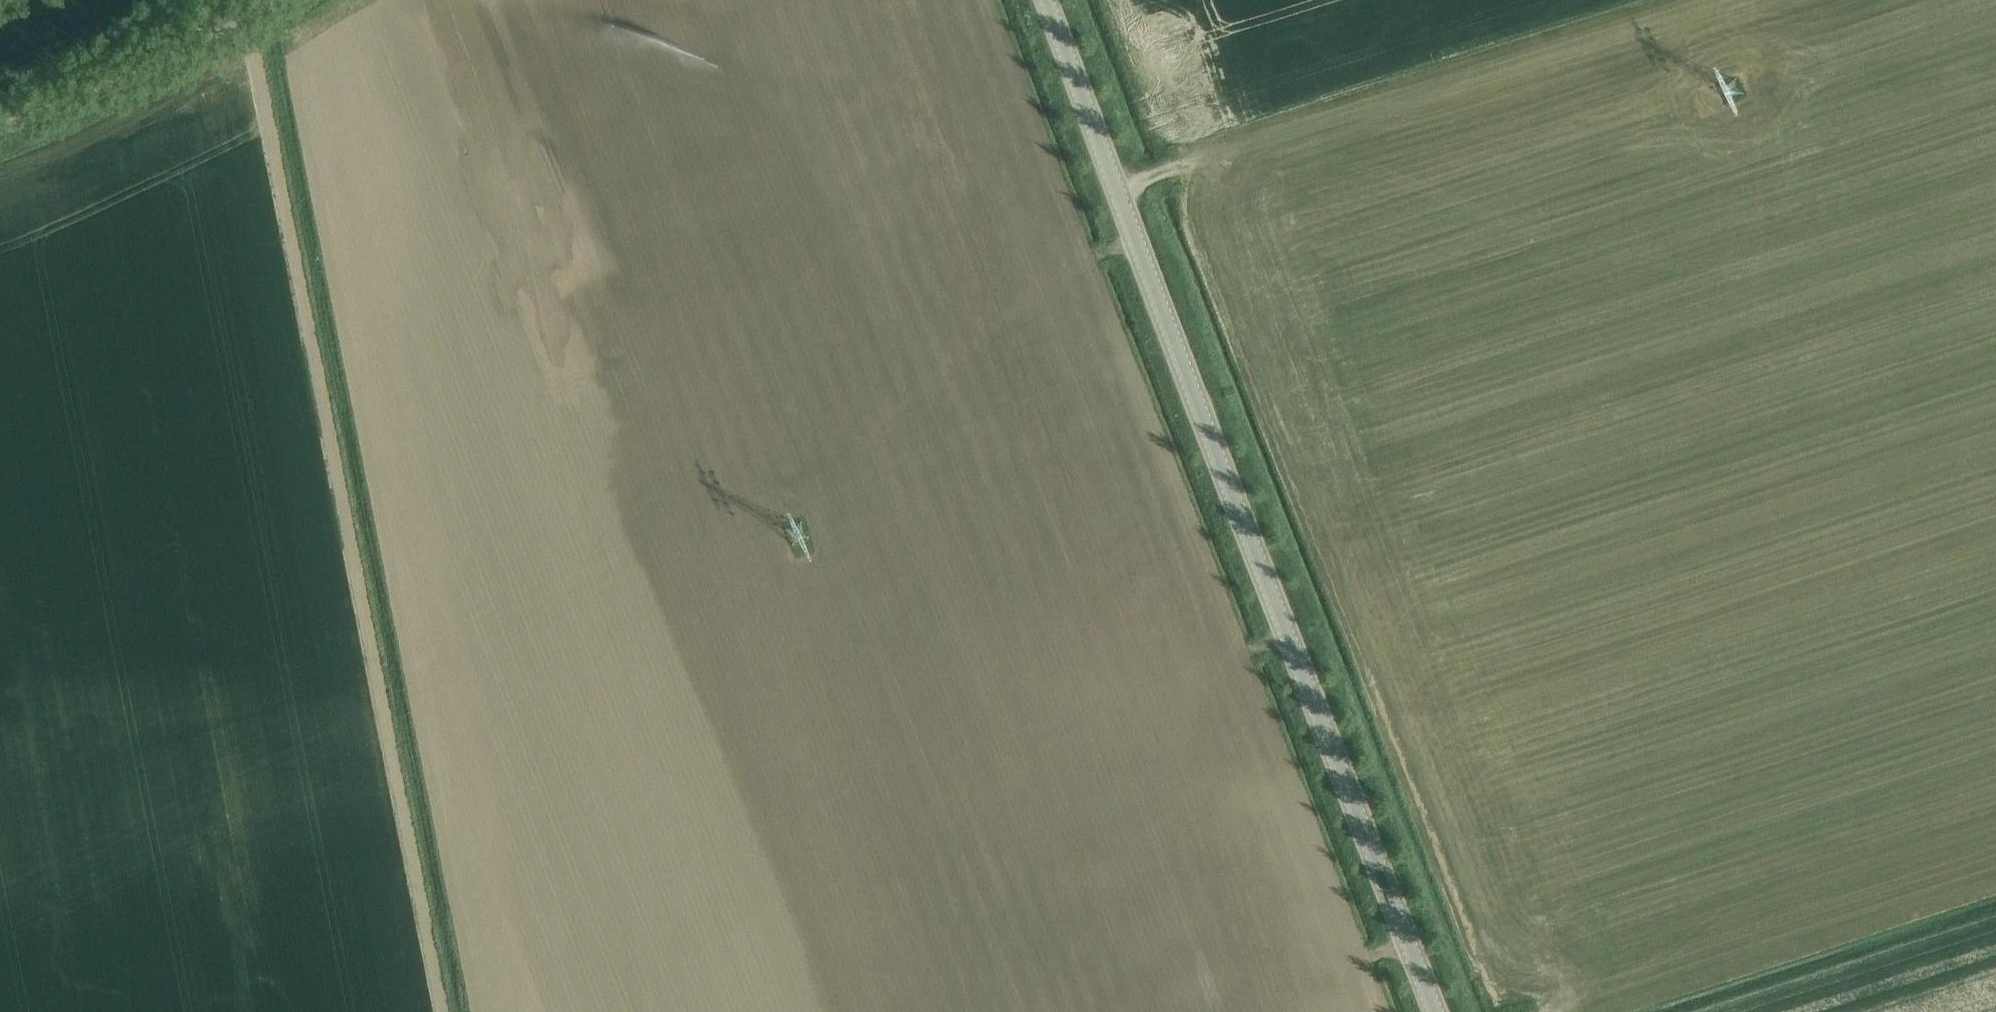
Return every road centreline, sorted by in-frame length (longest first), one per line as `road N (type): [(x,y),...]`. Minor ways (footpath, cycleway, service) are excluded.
road 1 (tertiary): [(1449,1011),(1051,0)]
road 2 (track): [(0,126),(292,0)]

